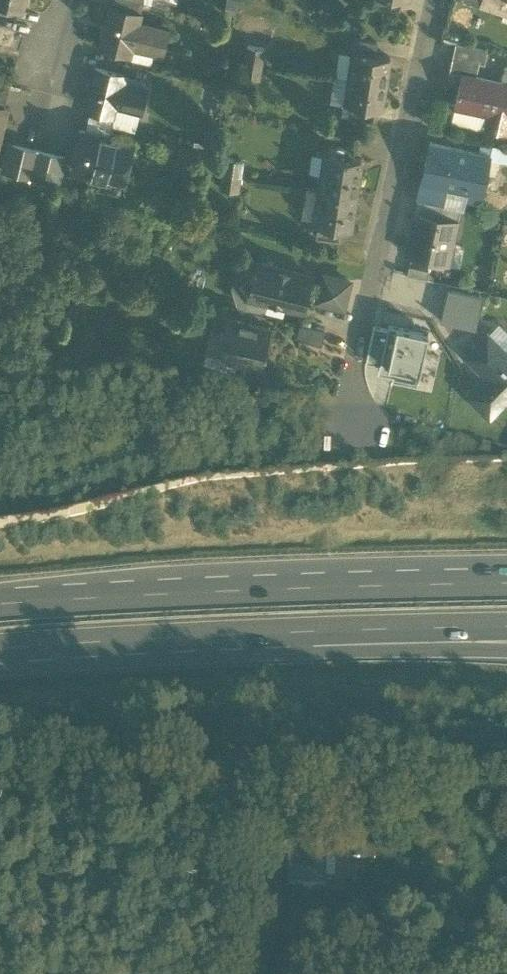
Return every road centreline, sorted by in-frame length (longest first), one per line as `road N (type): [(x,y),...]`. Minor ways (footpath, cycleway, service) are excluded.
road 1 (motorway): [(506,576),(0,601)]
road 2 (residential): [(334,447),(435,0)]
road 3 (motorway): [(0,645),(302,625)]
road 4 (motorway): [(302,625),(506,645)]
road 5 (motorway): [(302,625),(506,620)]
road 6 (residential): [(261,973),(251,837),(231,777)]

